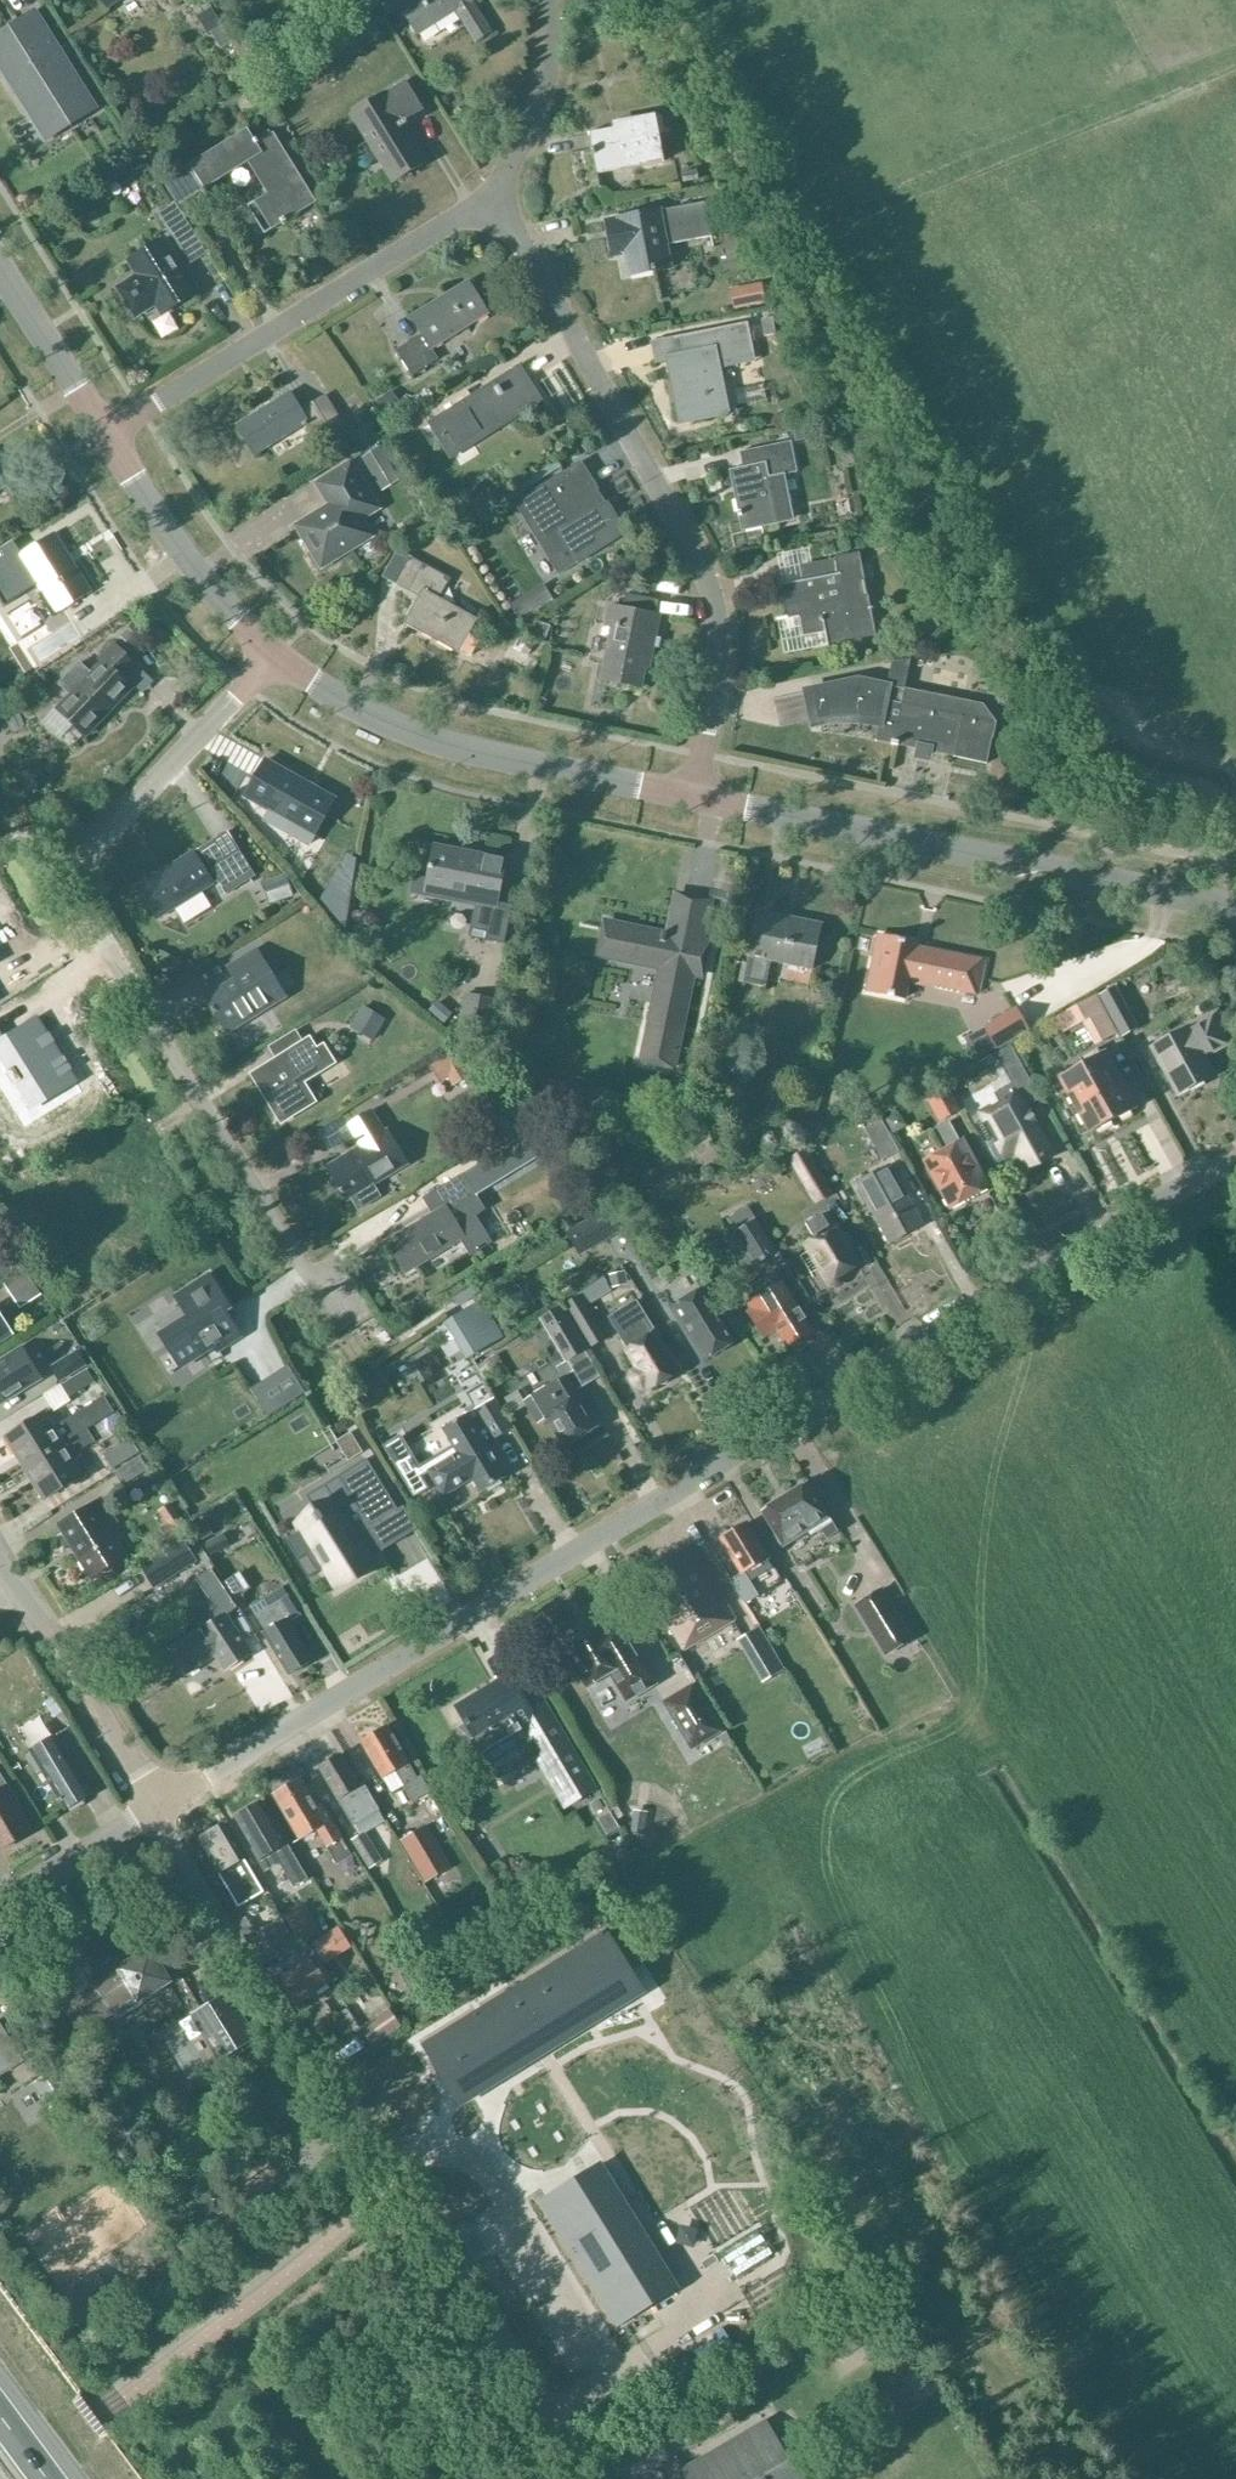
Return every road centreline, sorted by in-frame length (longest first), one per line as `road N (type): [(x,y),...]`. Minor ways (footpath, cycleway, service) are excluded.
road 1 (unclassified): [(1235,1166),(156,1809)]
road 2 (unclassified): [(349,1348),(66,877),(278,655)]
road 3 (unclassified): [(590,2478),(356,2112),(311,2062),(156,1809)]
road 4 (residential): [(695,798),(728,626),(711,556),(492,198)]
road 5 (unclassified): [(695,798),(1235,911)]
road 6 (residential): [(492,198),(109,439)]
road 7 (unclassified): [(278,655),(314,684),(411,732),(695,798)]
road 8 (unclassified): [(156,1809),(0,1561)]
road 9 (unclassified): [(109,439),(204,580),(278,655)]
road 10 (residential): [(552,0),(540,104),(492,198)]
road 11 (unclassified): [(0,268),(109,439)]
road 12 (unclassified): [(156,1809),(0,1905)]

